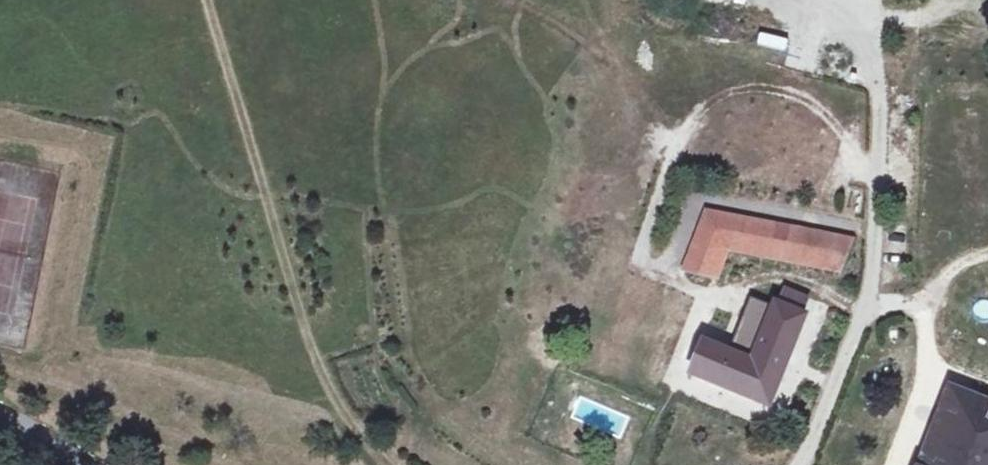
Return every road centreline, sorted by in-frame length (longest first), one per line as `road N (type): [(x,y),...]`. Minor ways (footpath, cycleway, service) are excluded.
road 1 (track): [(204,0),(297,325),(382,464)]
road 2 (track): [(501,0),(621,78),(661,115)]

